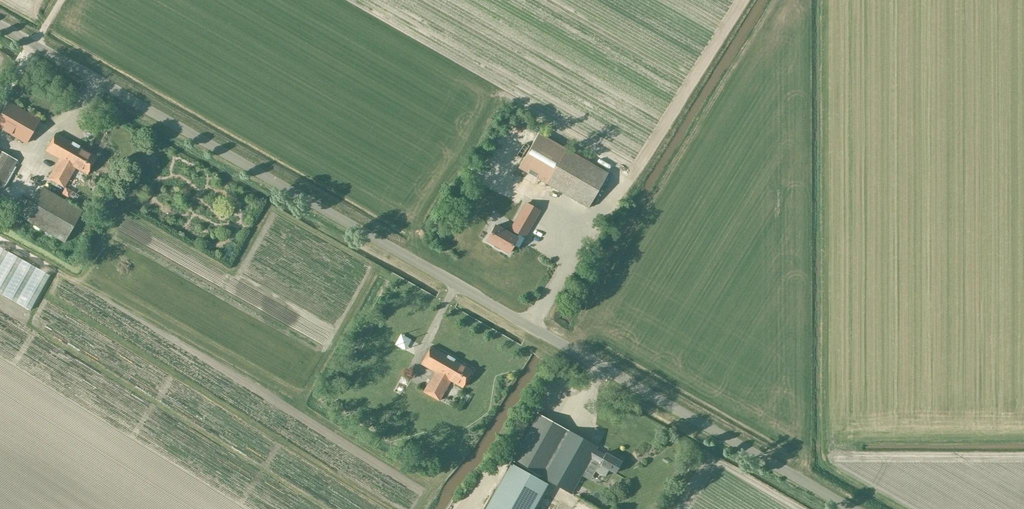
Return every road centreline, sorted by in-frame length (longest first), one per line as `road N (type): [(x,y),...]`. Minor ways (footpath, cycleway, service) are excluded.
road 1 (unclassified): [(851,508),(0,26)]

